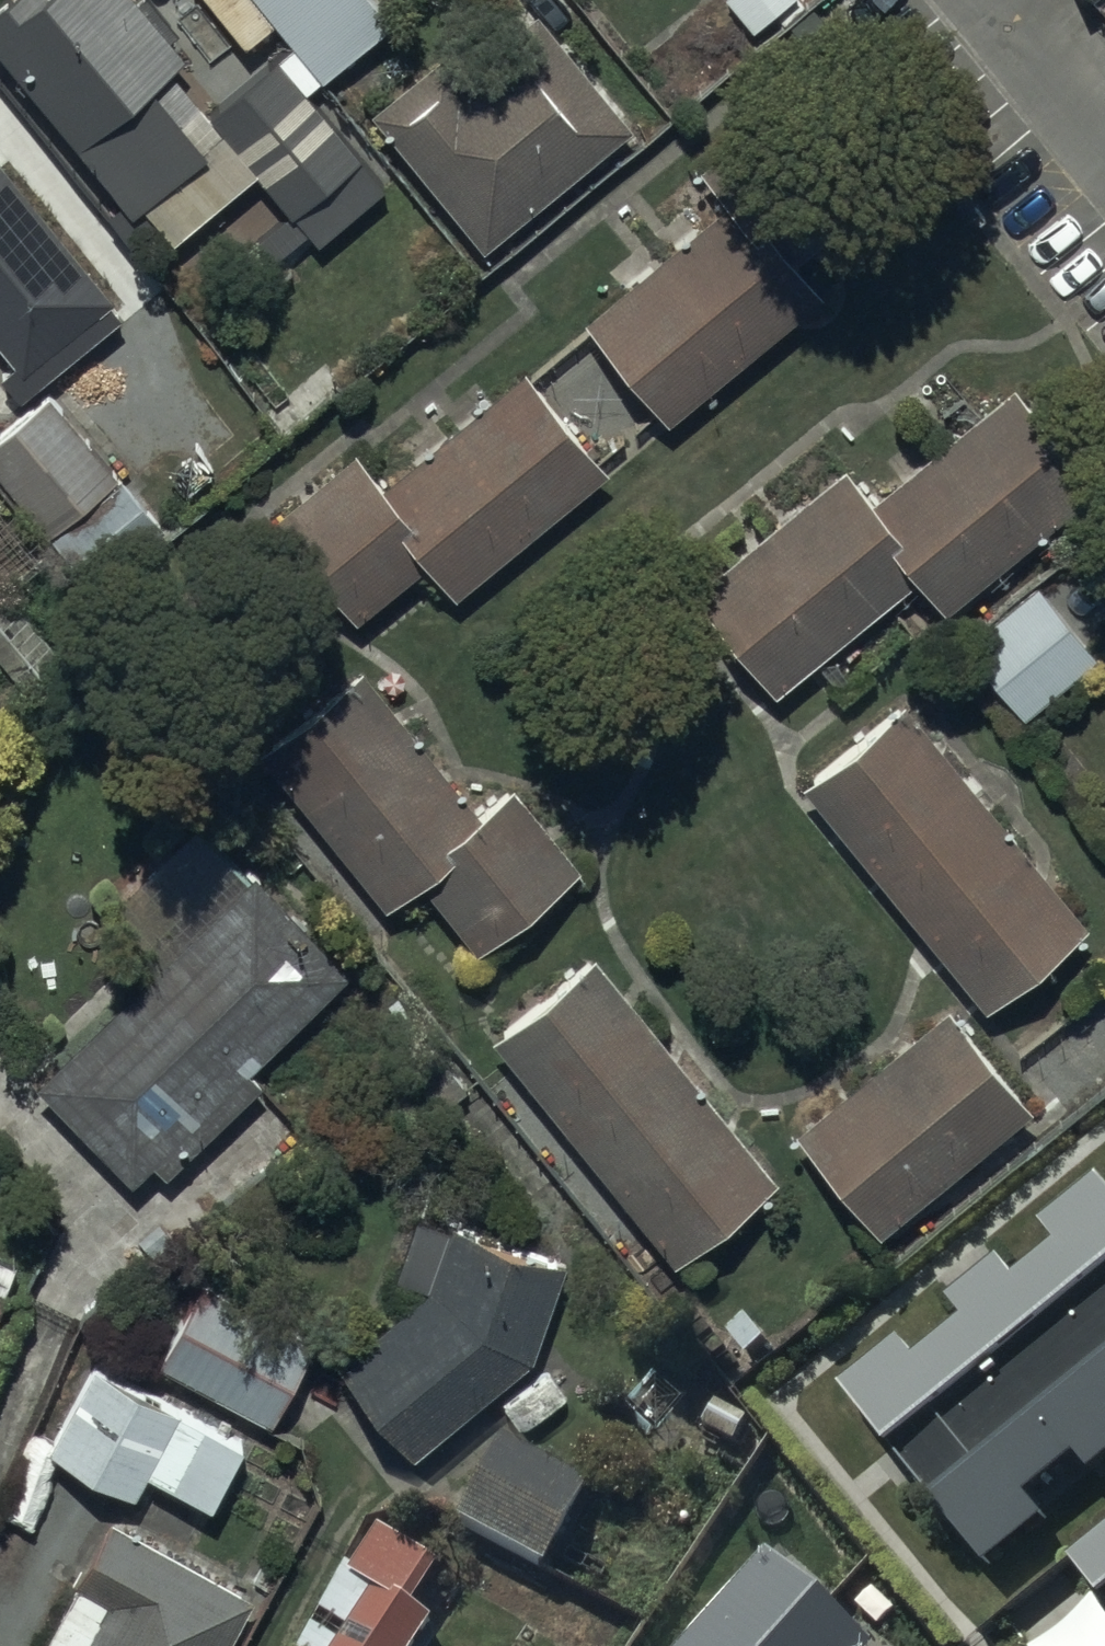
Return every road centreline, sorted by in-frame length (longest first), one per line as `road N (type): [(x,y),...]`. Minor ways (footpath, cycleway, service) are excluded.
road 1 (residential): [(980,0),(1104,149)]

